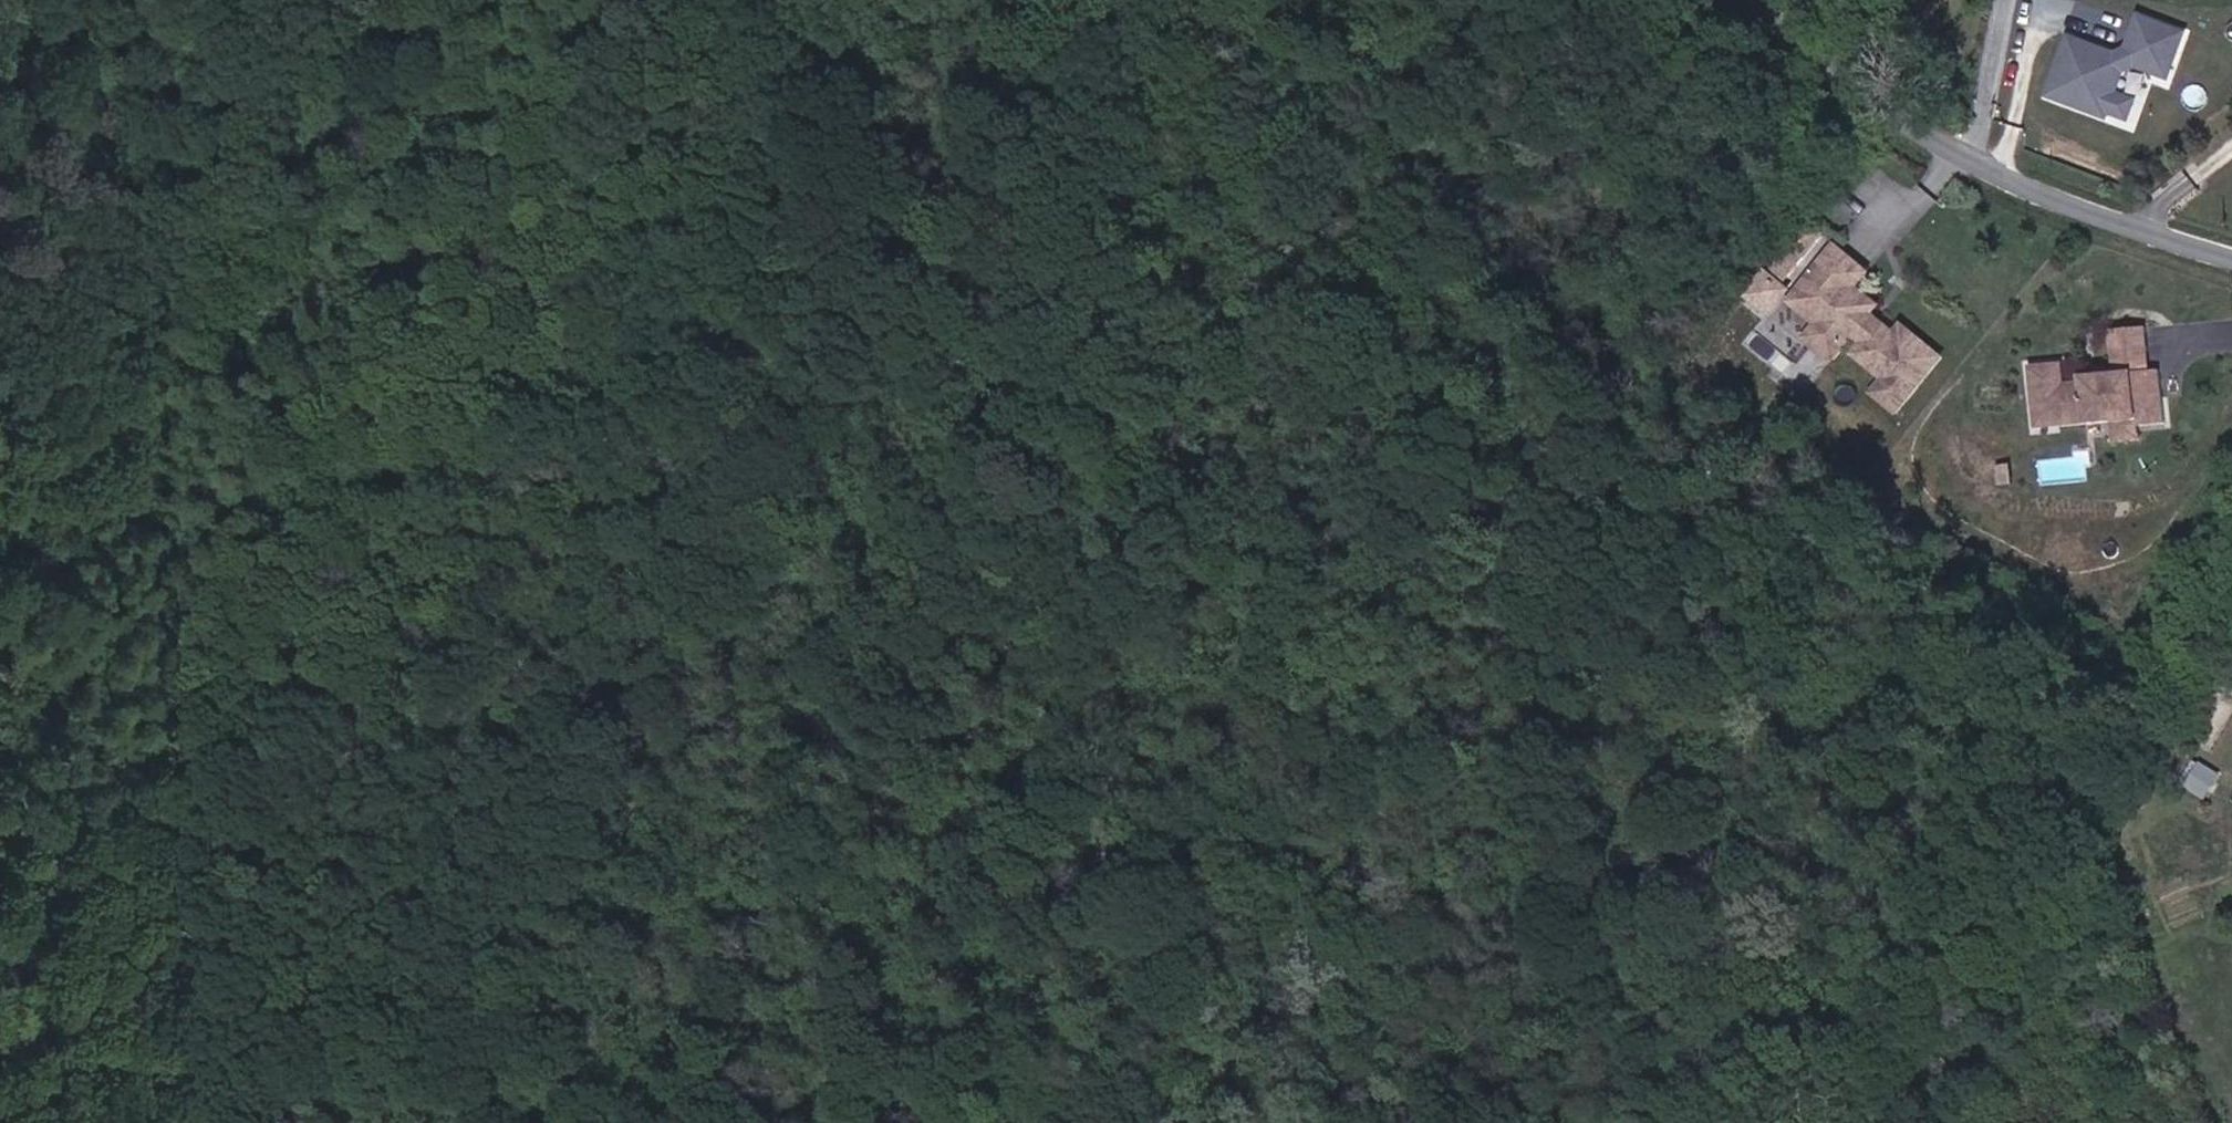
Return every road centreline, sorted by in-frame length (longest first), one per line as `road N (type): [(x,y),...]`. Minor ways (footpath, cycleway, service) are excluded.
road 1 (unclassified): [(1714,0),(2029,187),(2231,260)]

